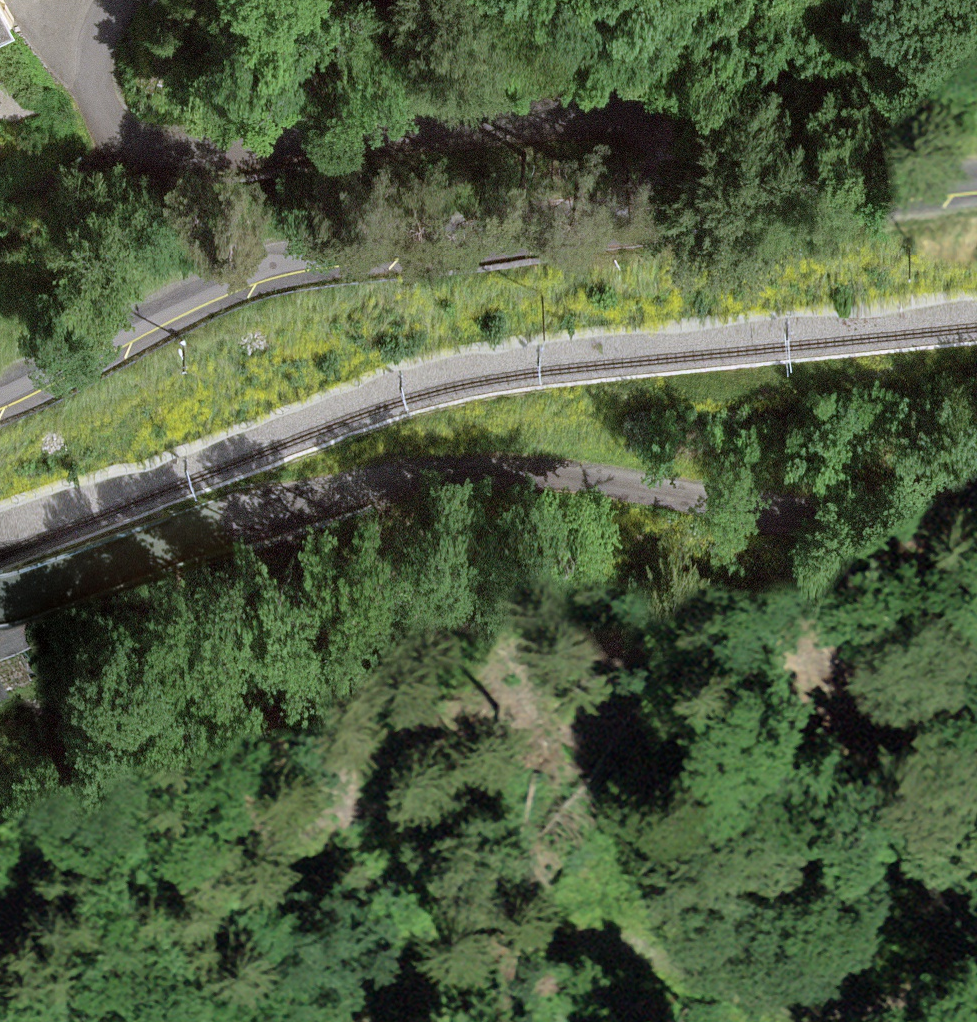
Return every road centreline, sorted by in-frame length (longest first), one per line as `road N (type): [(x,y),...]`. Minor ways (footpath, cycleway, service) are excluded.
road 1 (tertiary): [(976,178),(316,254),(254,271),(0,390)]
road 2 (unclassified): [(0,596),(204,524),(407,477),(542,477),(747,516),(820,518),(976,494)]
road 3 (track): [(365,1021),(466,950),(554,935),(595,938),(735,989),(811,1005),(884,1002),(976,976)]

